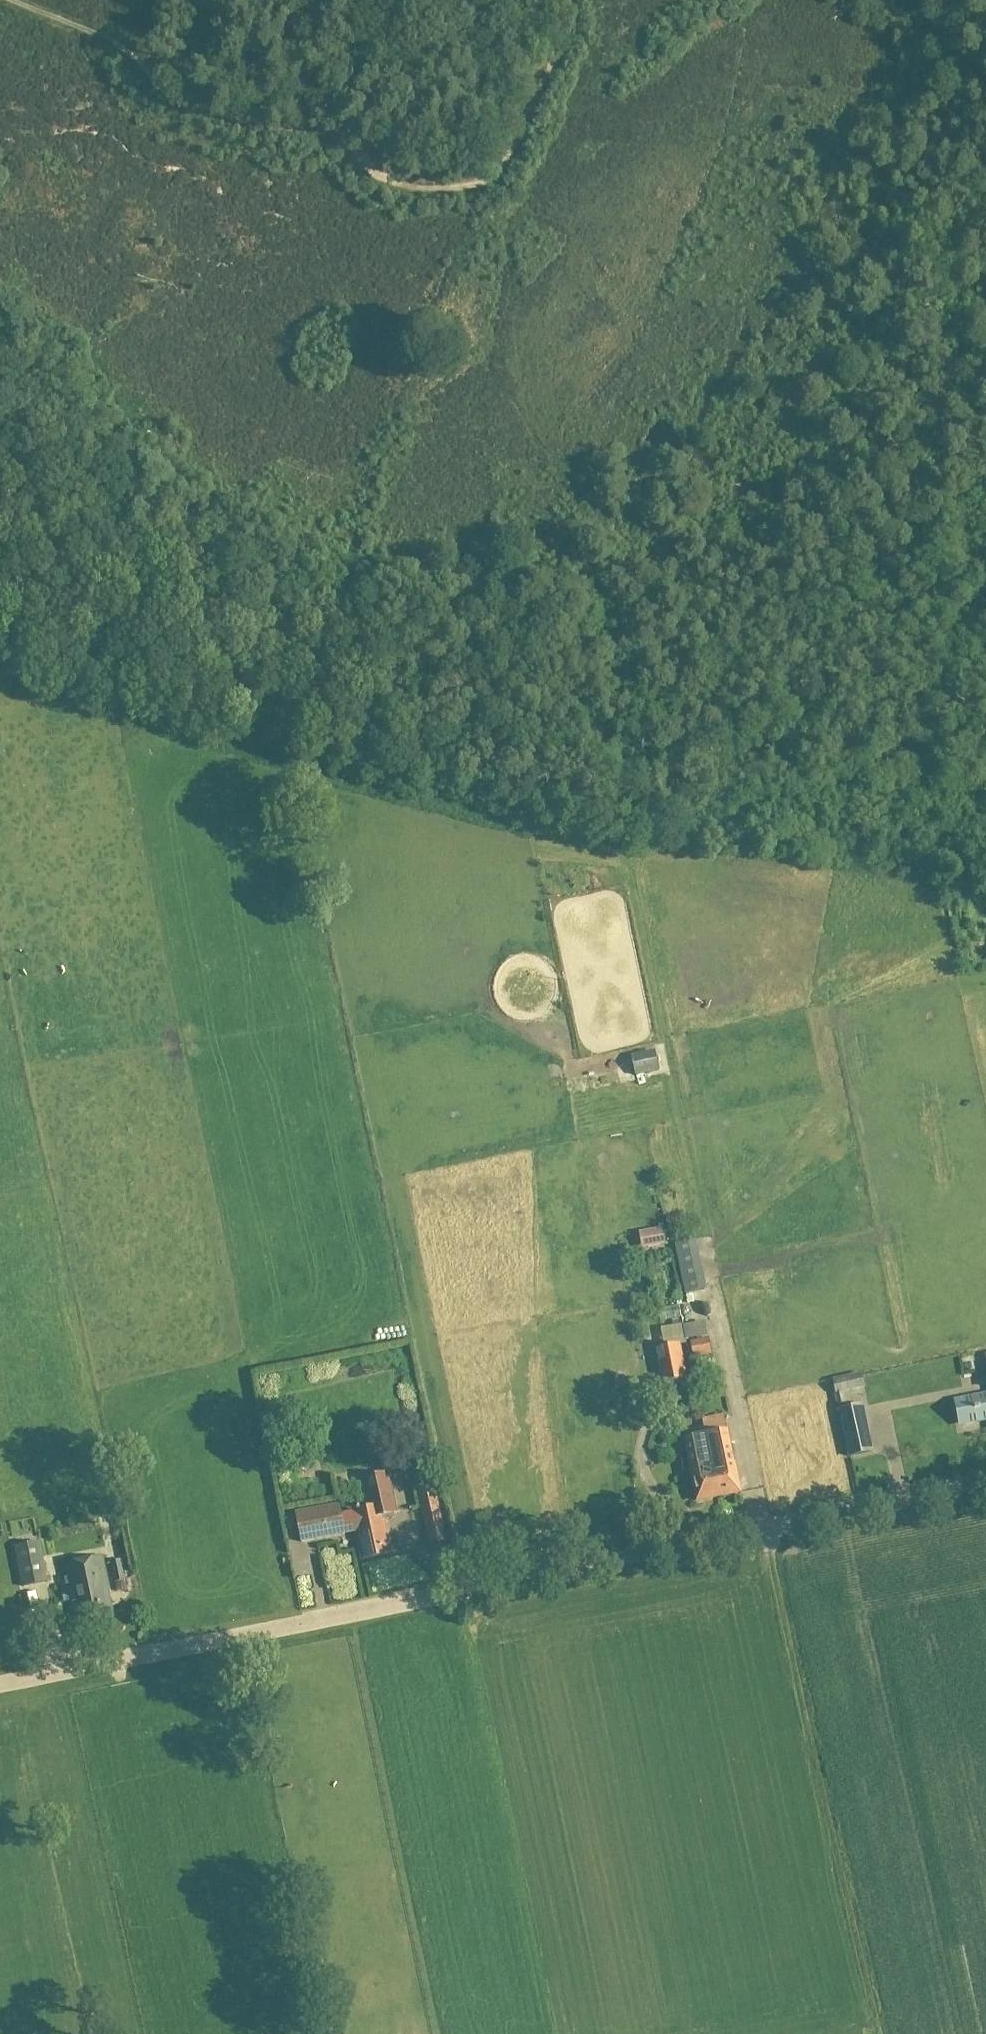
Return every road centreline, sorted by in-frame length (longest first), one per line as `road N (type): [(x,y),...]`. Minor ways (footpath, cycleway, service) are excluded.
road 1 (unclassified): [(0,1683),(985,1483)]

